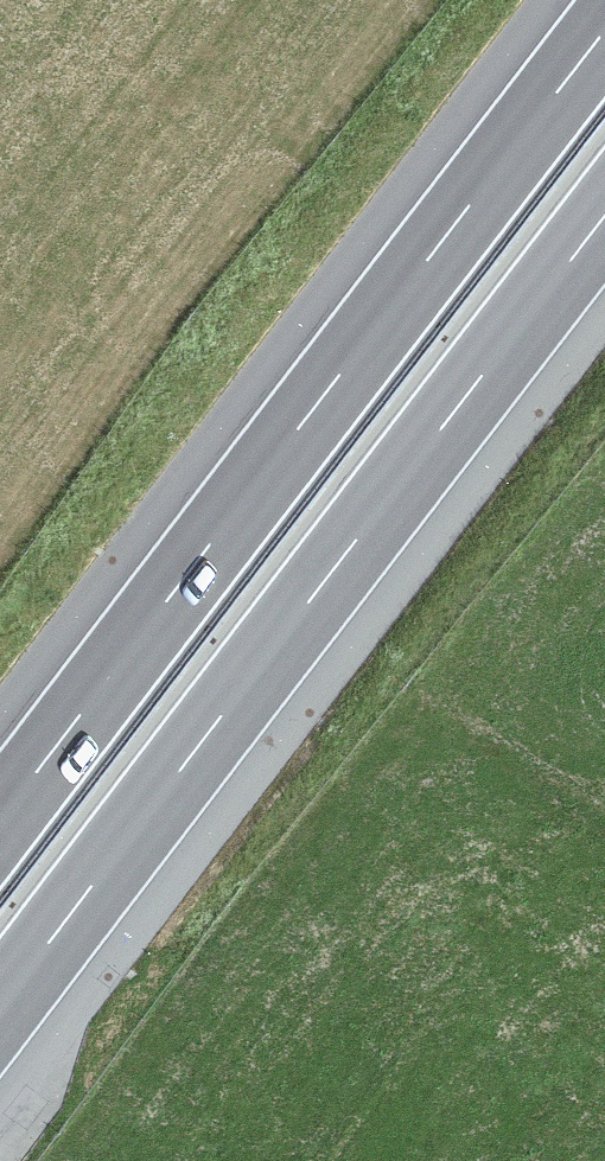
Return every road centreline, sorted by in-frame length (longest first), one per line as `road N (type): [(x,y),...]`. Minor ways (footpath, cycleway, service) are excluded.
road 1 (motorway): [(0,1008),(604,215)]
road 2 (motorway): [(604,31),(0,820)]

